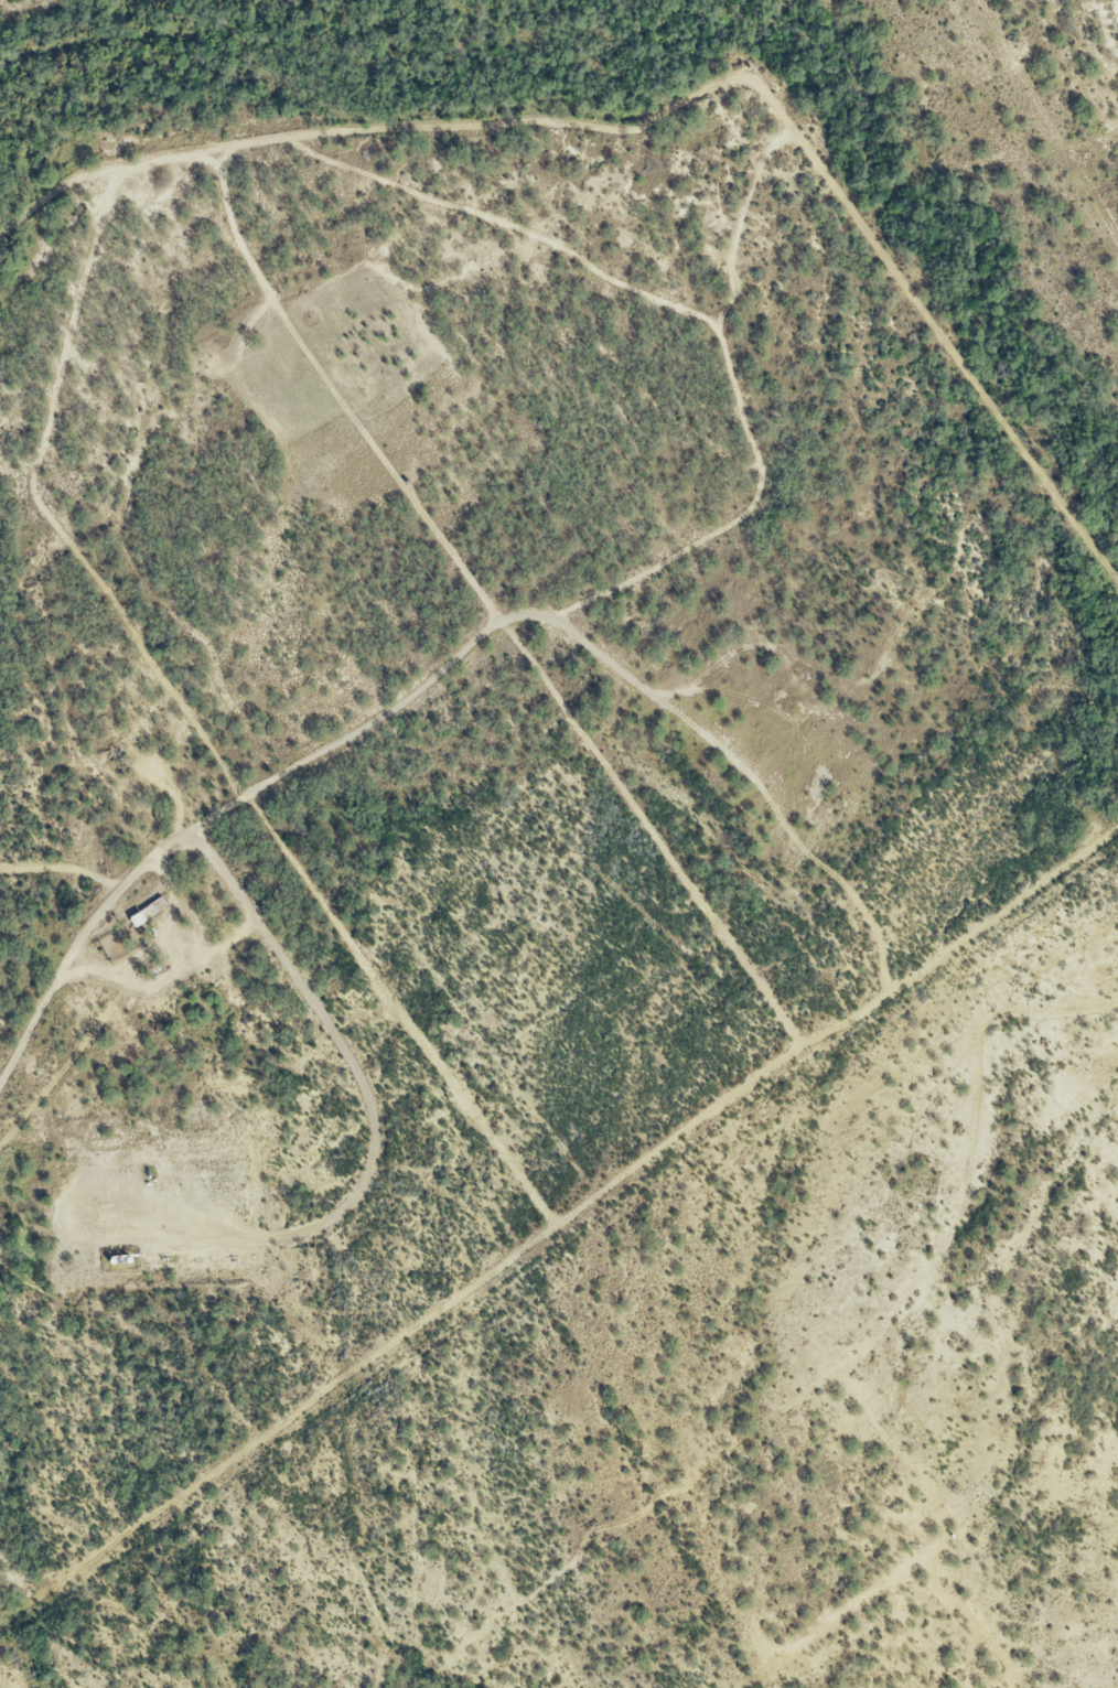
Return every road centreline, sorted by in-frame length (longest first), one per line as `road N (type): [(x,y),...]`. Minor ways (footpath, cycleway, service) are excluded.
road 1 (residential): [(408,1687),(387,1537),(372,1526),(361,1267),(340,1219),(171,1040),(146,939)]

